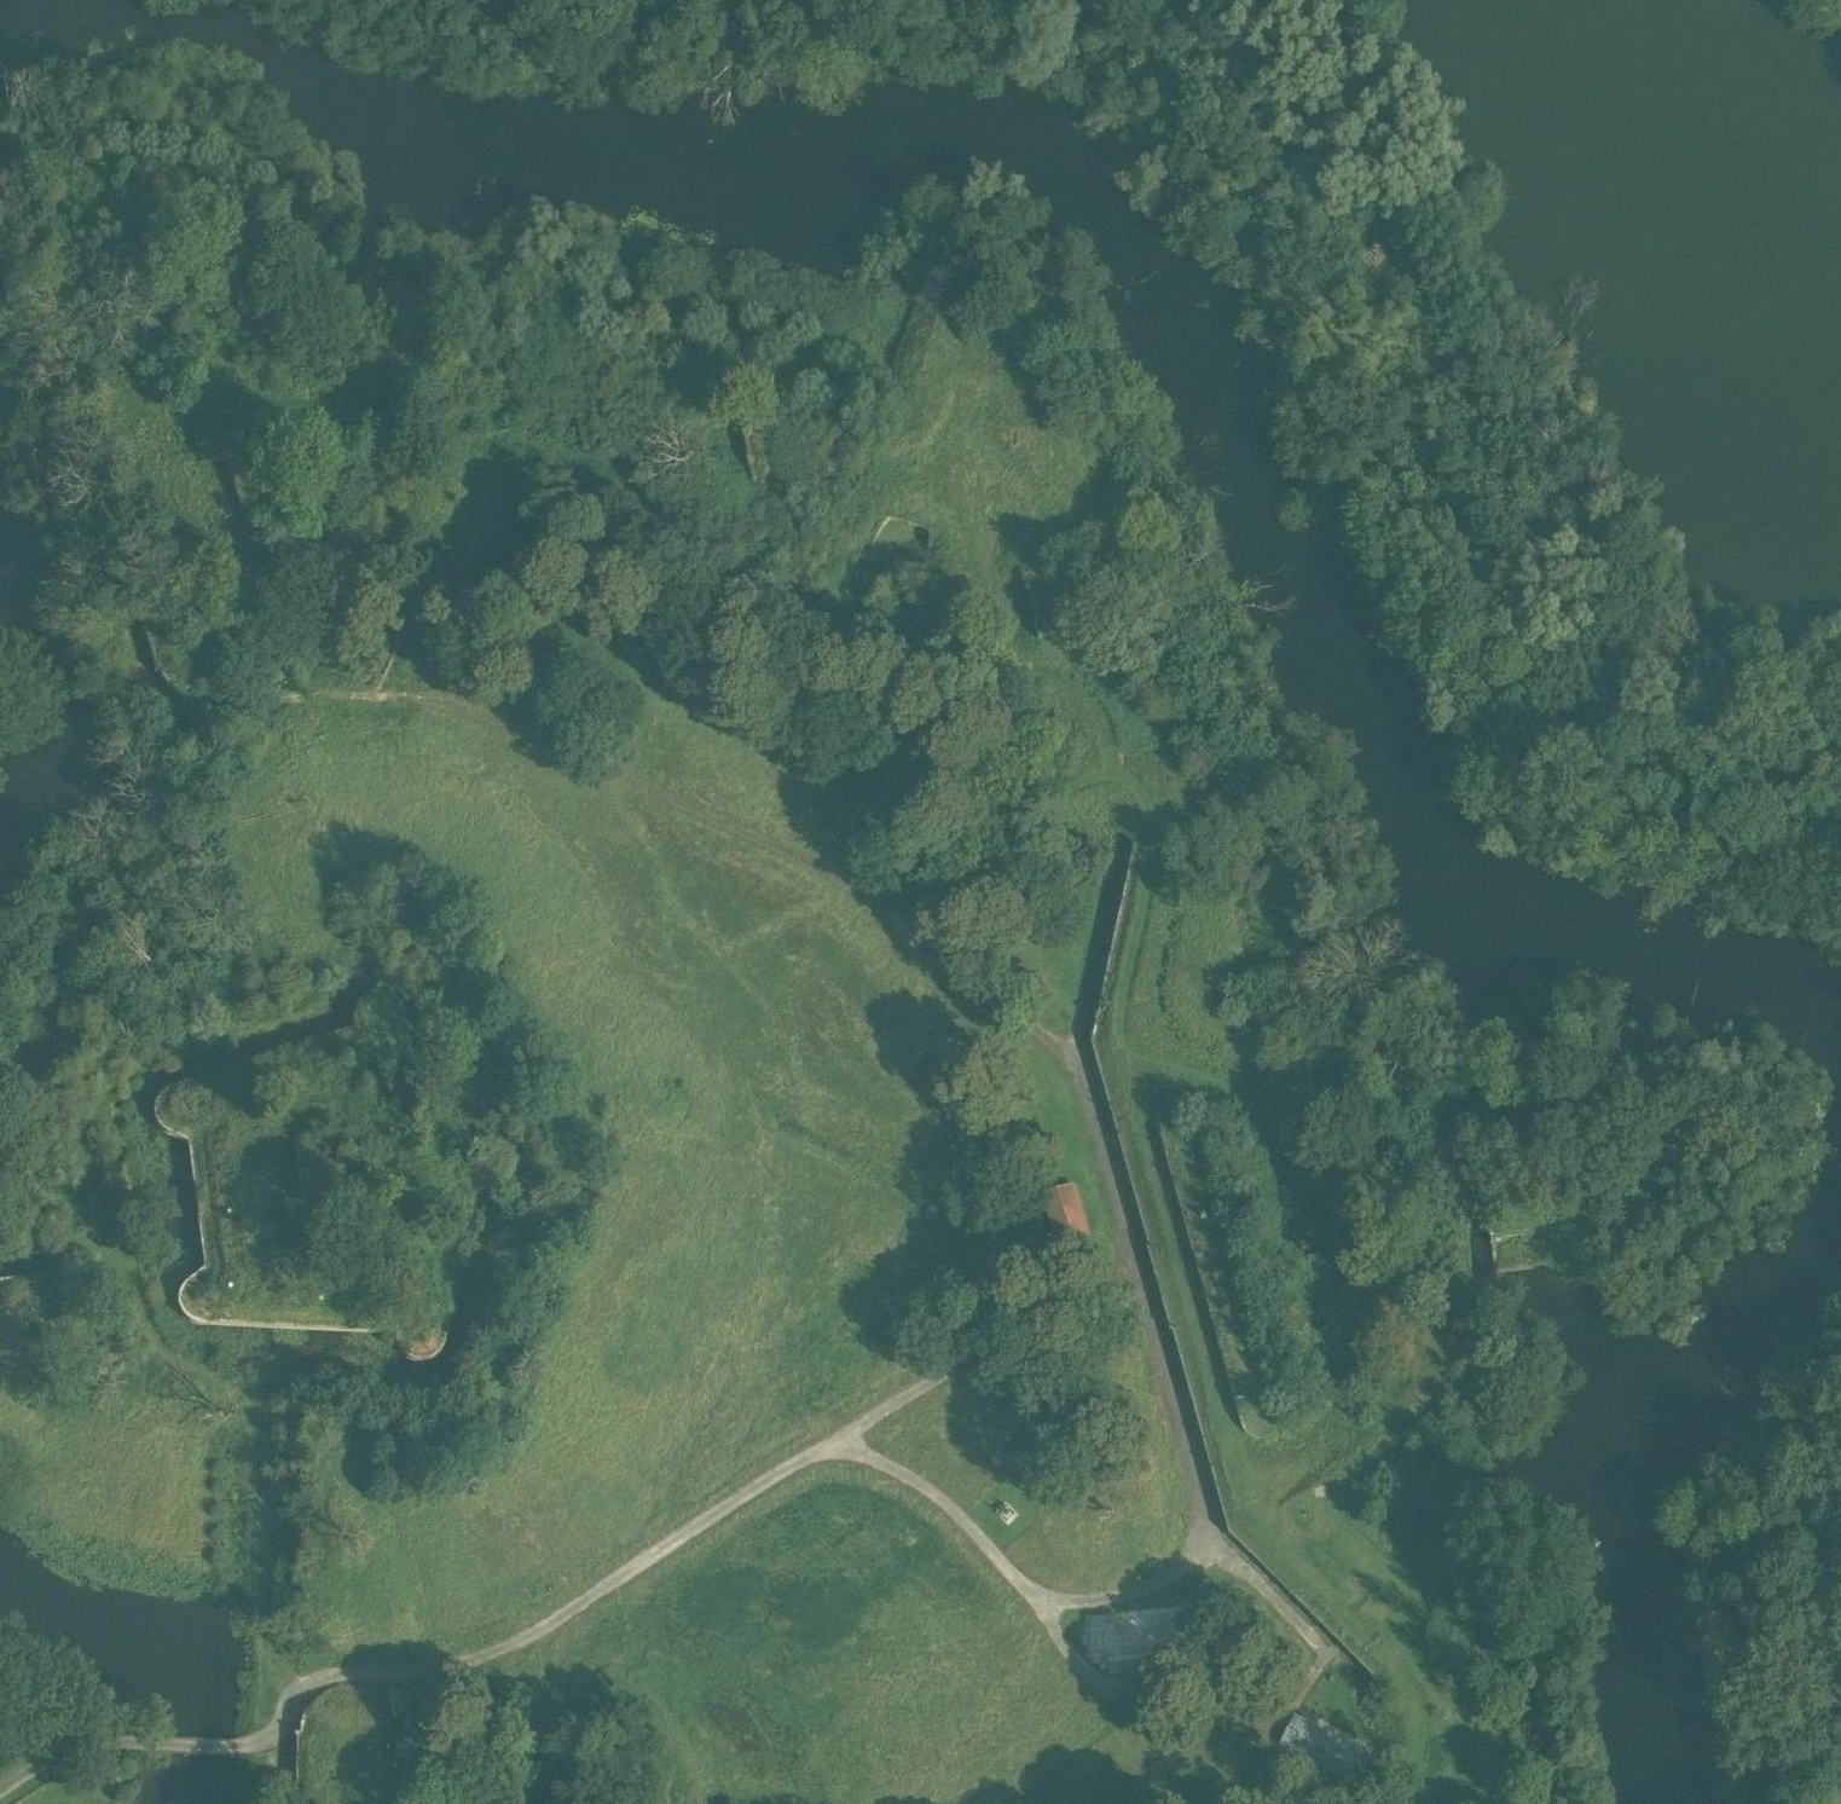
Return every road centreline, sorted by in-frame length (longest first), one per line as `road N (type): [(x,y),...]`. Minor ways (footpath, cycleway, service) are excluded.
road 1 (track): [(1840,807),(1624,721),(1594,704),(1516,625),(1459,519),(1288,102),(1225,0)]

